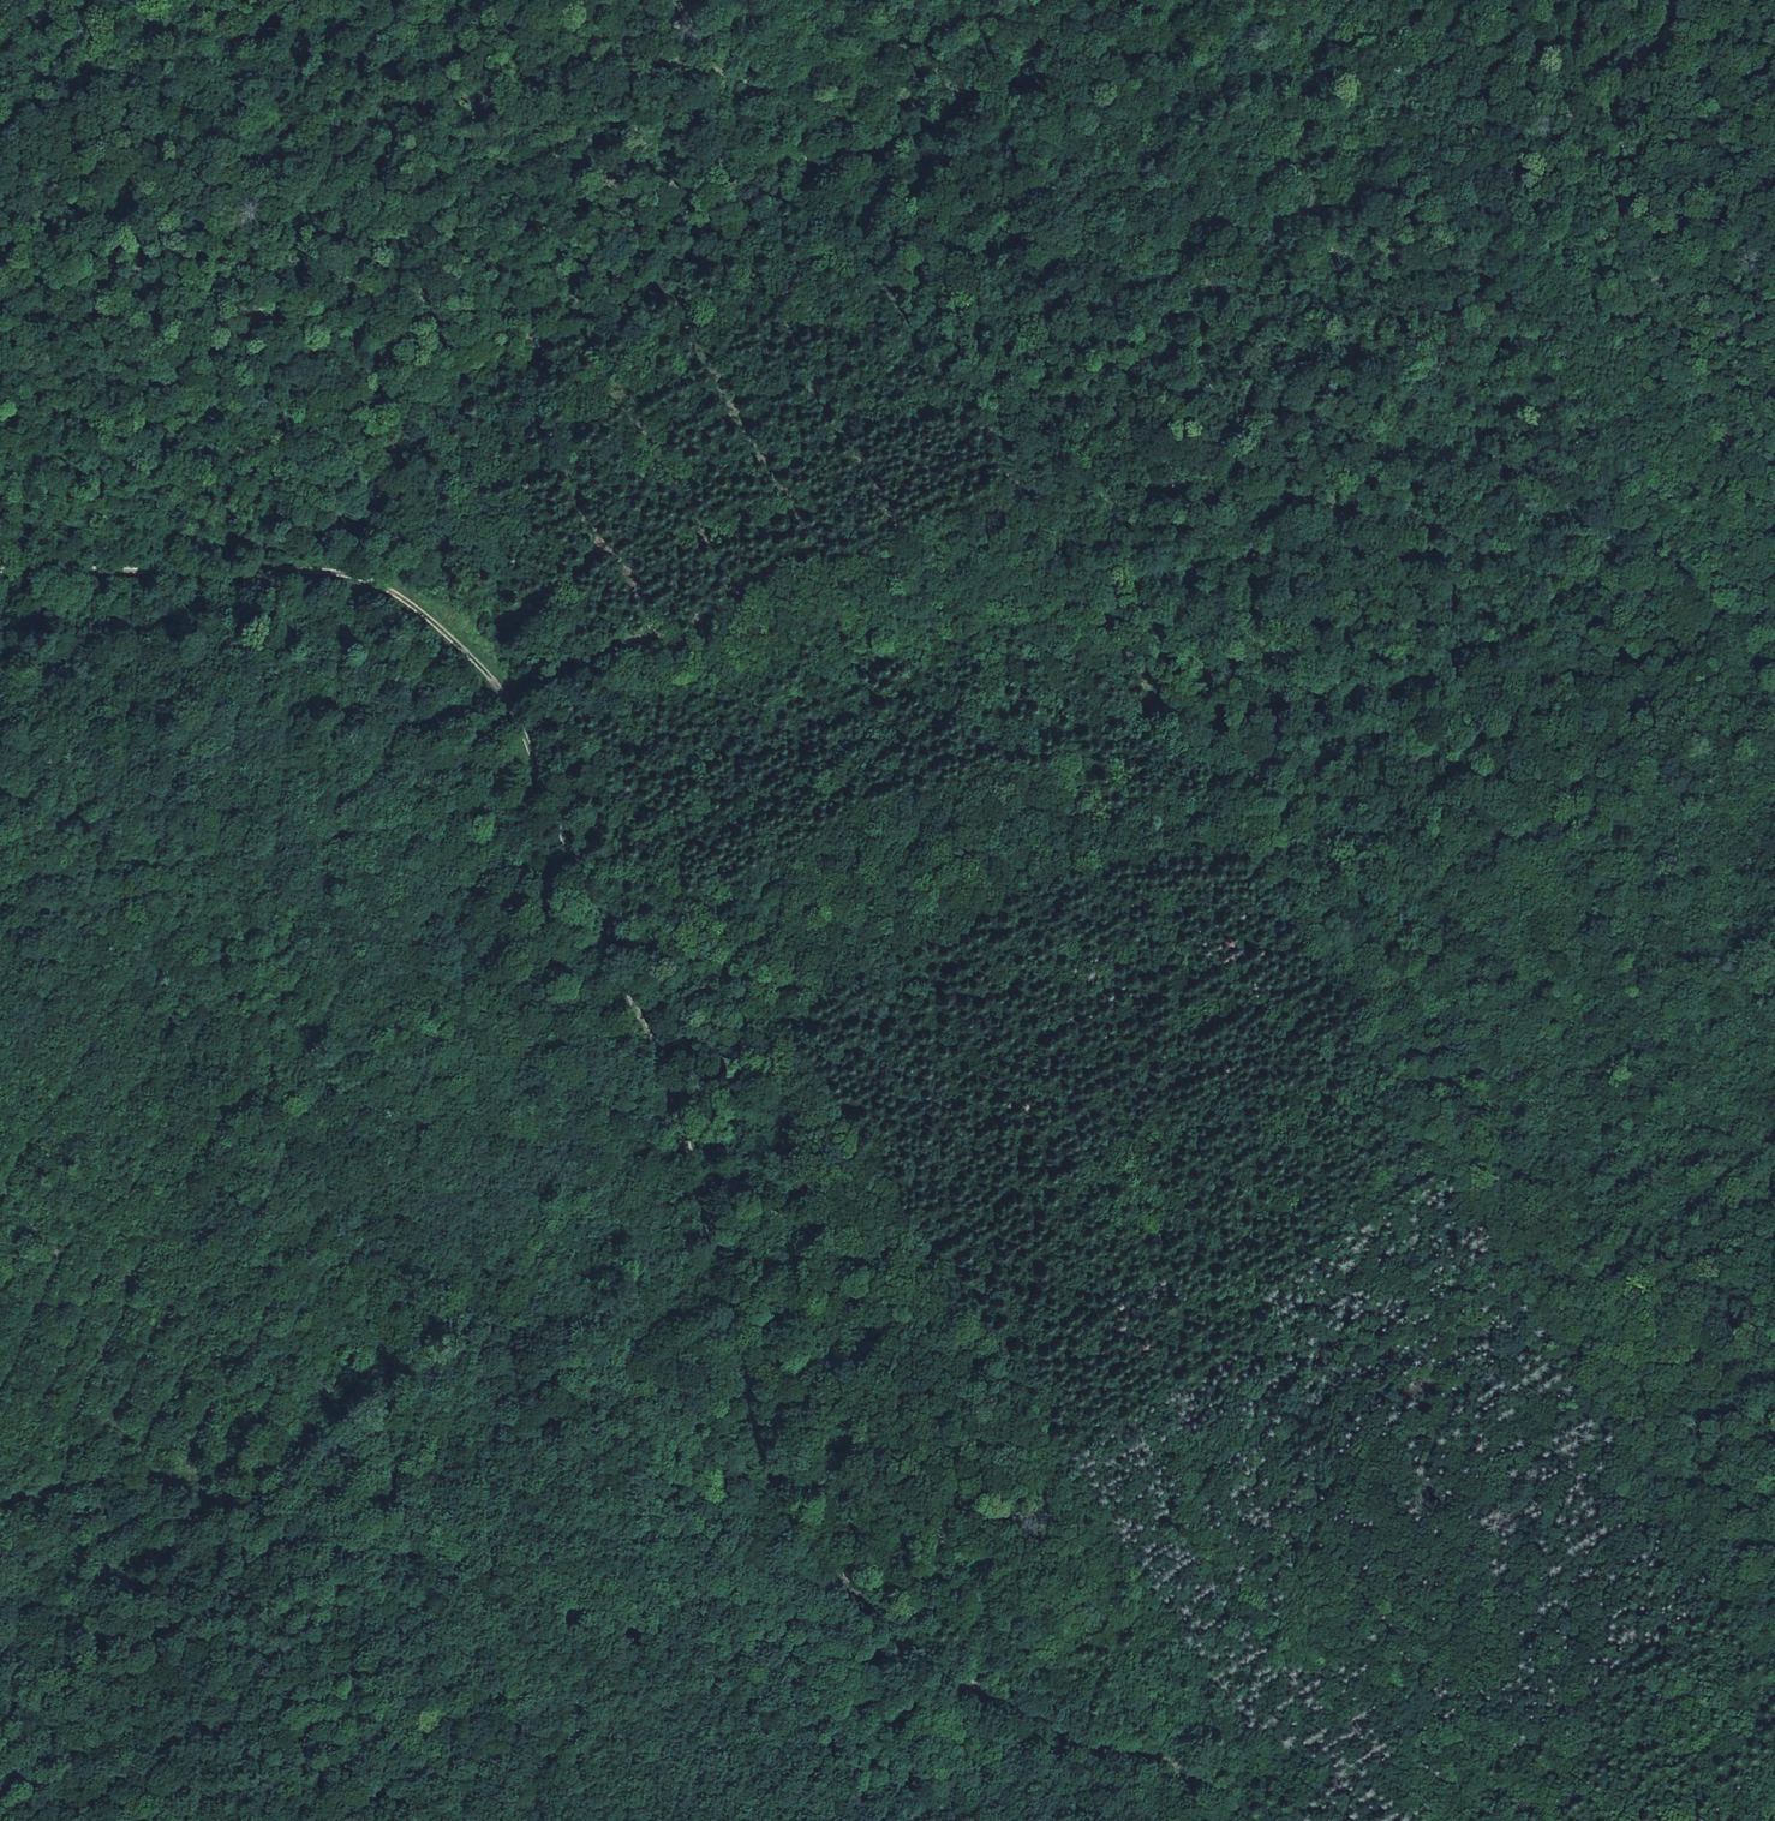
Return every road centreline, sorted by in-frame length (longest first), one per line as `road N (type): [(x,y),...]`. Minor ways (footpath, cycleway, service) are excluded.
road 1 (track): [(616,971),(324,972),(278,918),(188,902),(72,812),(0,795)]
road 2 (track): [(744,1380),(645,1028),(547,788)]
road 3 (track): [(1180,1771),(992,1699),(943,1670),(775,1492),(758,1452),(744,1380)]
road 4 (track): [(0,572),(329,573),(377,586),(467,652),(528,732)]

